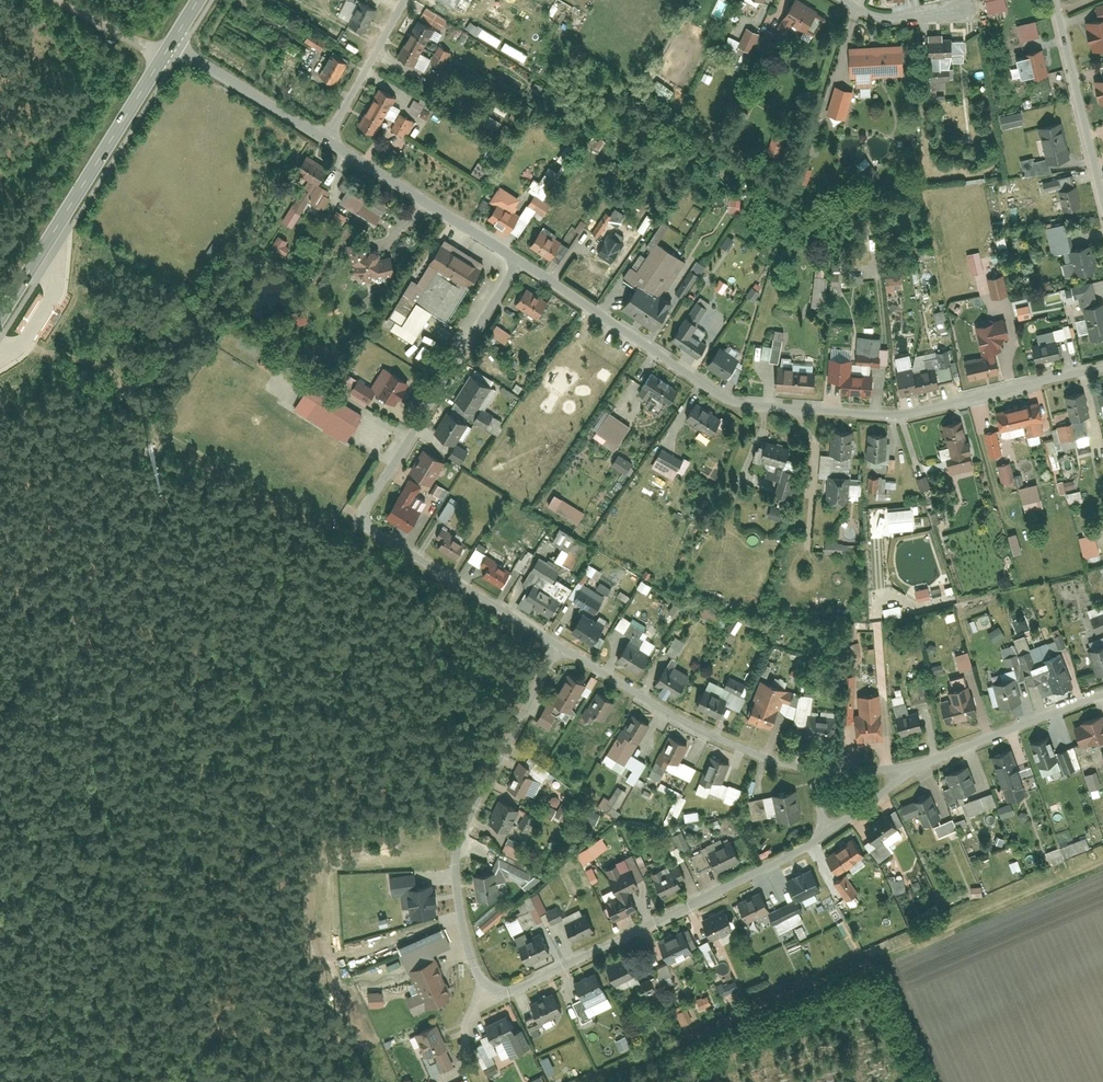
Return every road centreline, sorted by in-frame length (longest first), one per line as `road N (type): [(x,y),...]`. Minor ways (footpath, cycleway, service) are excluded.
road 1 (residential): [(826,835),(508,993),(485,984),(458,905),(454,860),(464,822),(556,650)]
road 2 (residential): [(519,262),(731,403),(896,416),(1102,366)]
road 3 (residential): [(519,262),(356,519),(556,650)]
road 4 (track): [(1102,846),(865,956),(919,1081)]
road 5 (secondary): [(0,317),(171,45)]
road 6 (track): [(865,956),(597,1081)]
road 7 (residential): [(556,650),(686,727),(810,770)]
road 8 (residential): [(325,139),(519,262)]
road 9 (residential): [(906,767),(1102,695)]
road 10 (residential): [(1056,0),(1102,198)]
road 11 (residential): [(171,45),(325,139)]
road 12 (residential): [(406,0),(325,139)]
road 13 (residential): [(846,0),(879,20),(962,0)]

